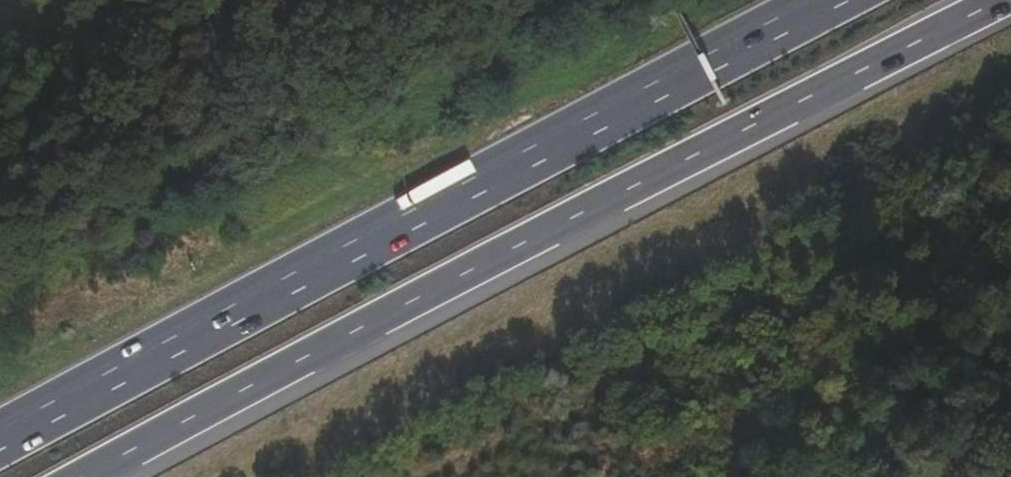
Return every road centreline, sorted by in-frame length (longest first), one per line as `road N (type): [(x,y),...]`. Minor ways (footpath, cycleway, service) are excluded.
road 1 (motorway): [(82,476),(1000,0)]
road 2 (motorway): [(845,0),(0,440)]

